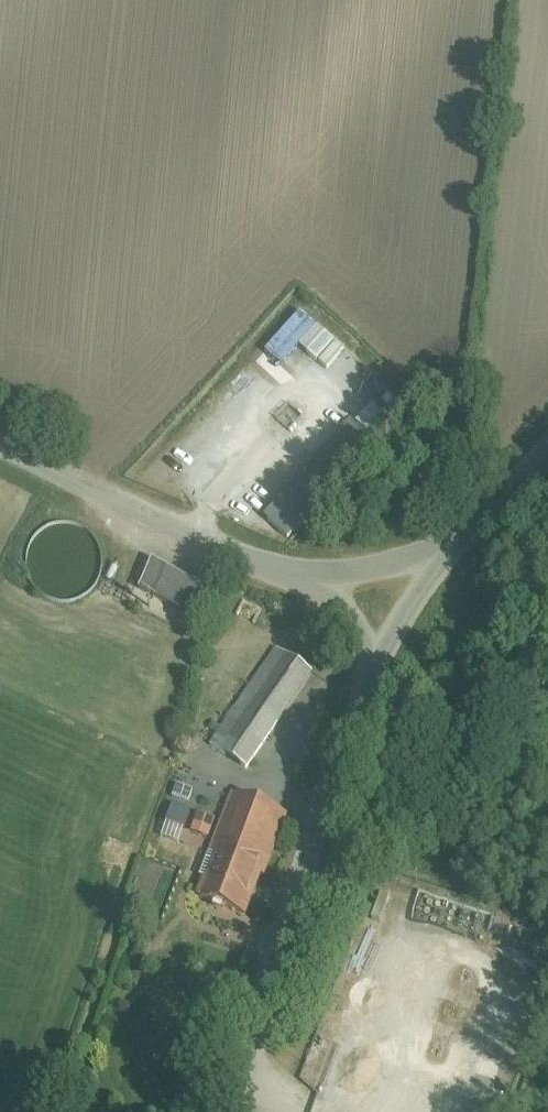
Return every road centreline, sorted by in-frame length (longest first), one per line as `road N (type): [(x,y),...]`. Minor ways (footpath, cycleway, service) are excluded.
road 1 (unclassified): [(435,557),(364,688),(231,1111)]
road 2 (unclassified): [(0,446),(272,569),(339,578),(435,557)]
road 3 (unclassified): [(547,453),(435,557)]

